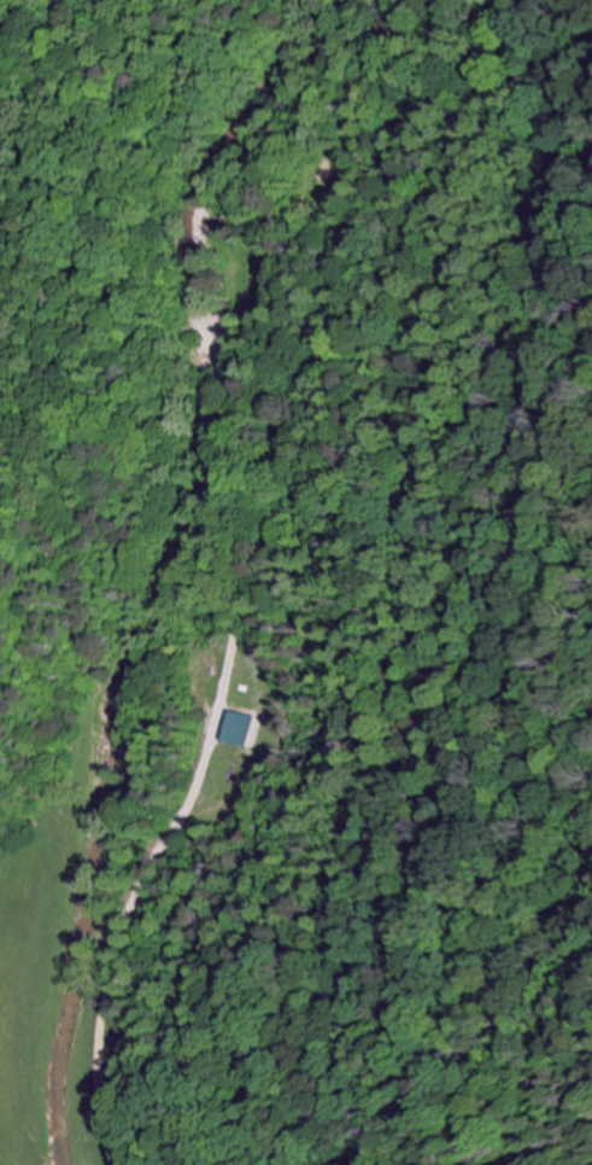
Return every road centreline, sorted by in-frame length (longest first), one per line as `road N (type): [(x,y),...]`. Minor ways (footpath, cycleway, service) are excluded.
road 1 (residential): [(134,1164),(100,1118),(121,768),(111,561),(154,488),(228,244),(294,205),(370,120),(442,0)]

